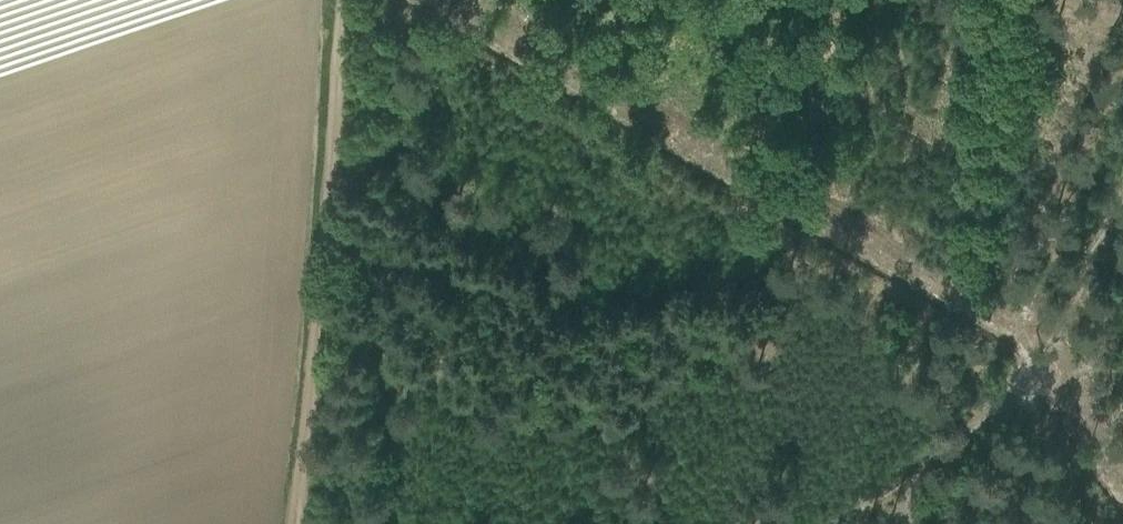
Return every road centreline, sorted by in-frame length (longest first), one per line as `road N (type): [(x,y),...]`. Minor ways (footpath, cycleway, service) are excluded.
road 1 (track): [(294,523),(339,0)]

